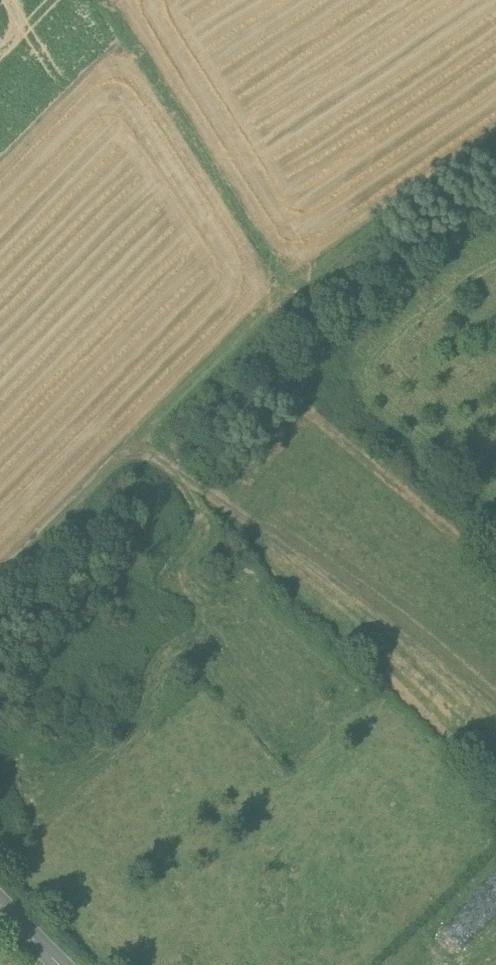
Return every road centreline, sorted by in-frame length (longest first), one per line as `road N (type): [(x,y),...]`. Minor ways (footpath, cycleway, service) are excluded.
road 1 (track): [(0,572),(291,287),(495,146)]
road 2 (track): [(98,0),(291,287)]

